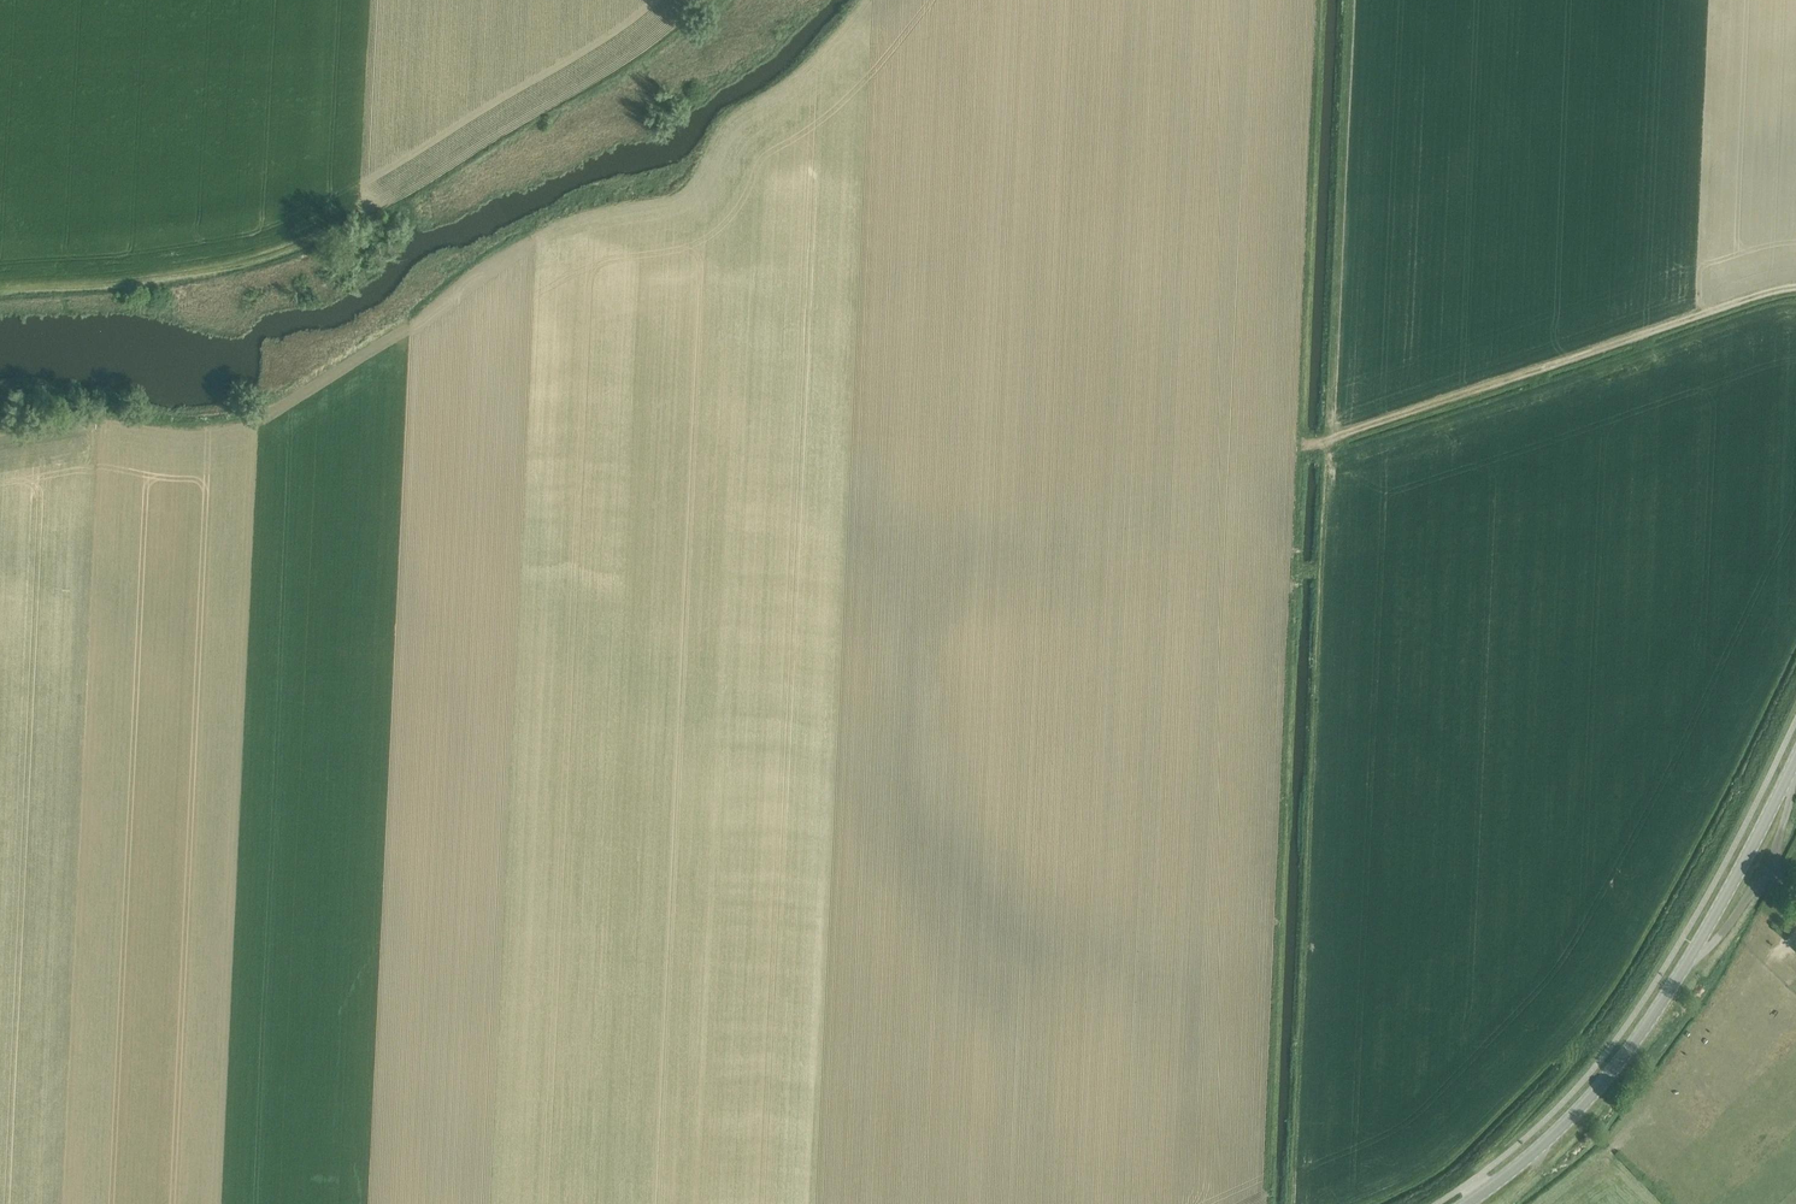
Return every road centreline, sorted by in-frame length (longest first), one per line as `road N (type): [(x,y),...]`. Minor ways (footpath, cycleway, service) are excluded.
road 1 (secondary): [(1462,1203),(1502,1177),(1615,1067),(1695,944),(1795,754)]
road 2 (track): [(1795,288),(1322,444),(1295,442)]
road 3 (track): [(807,1203),(830,746)]

